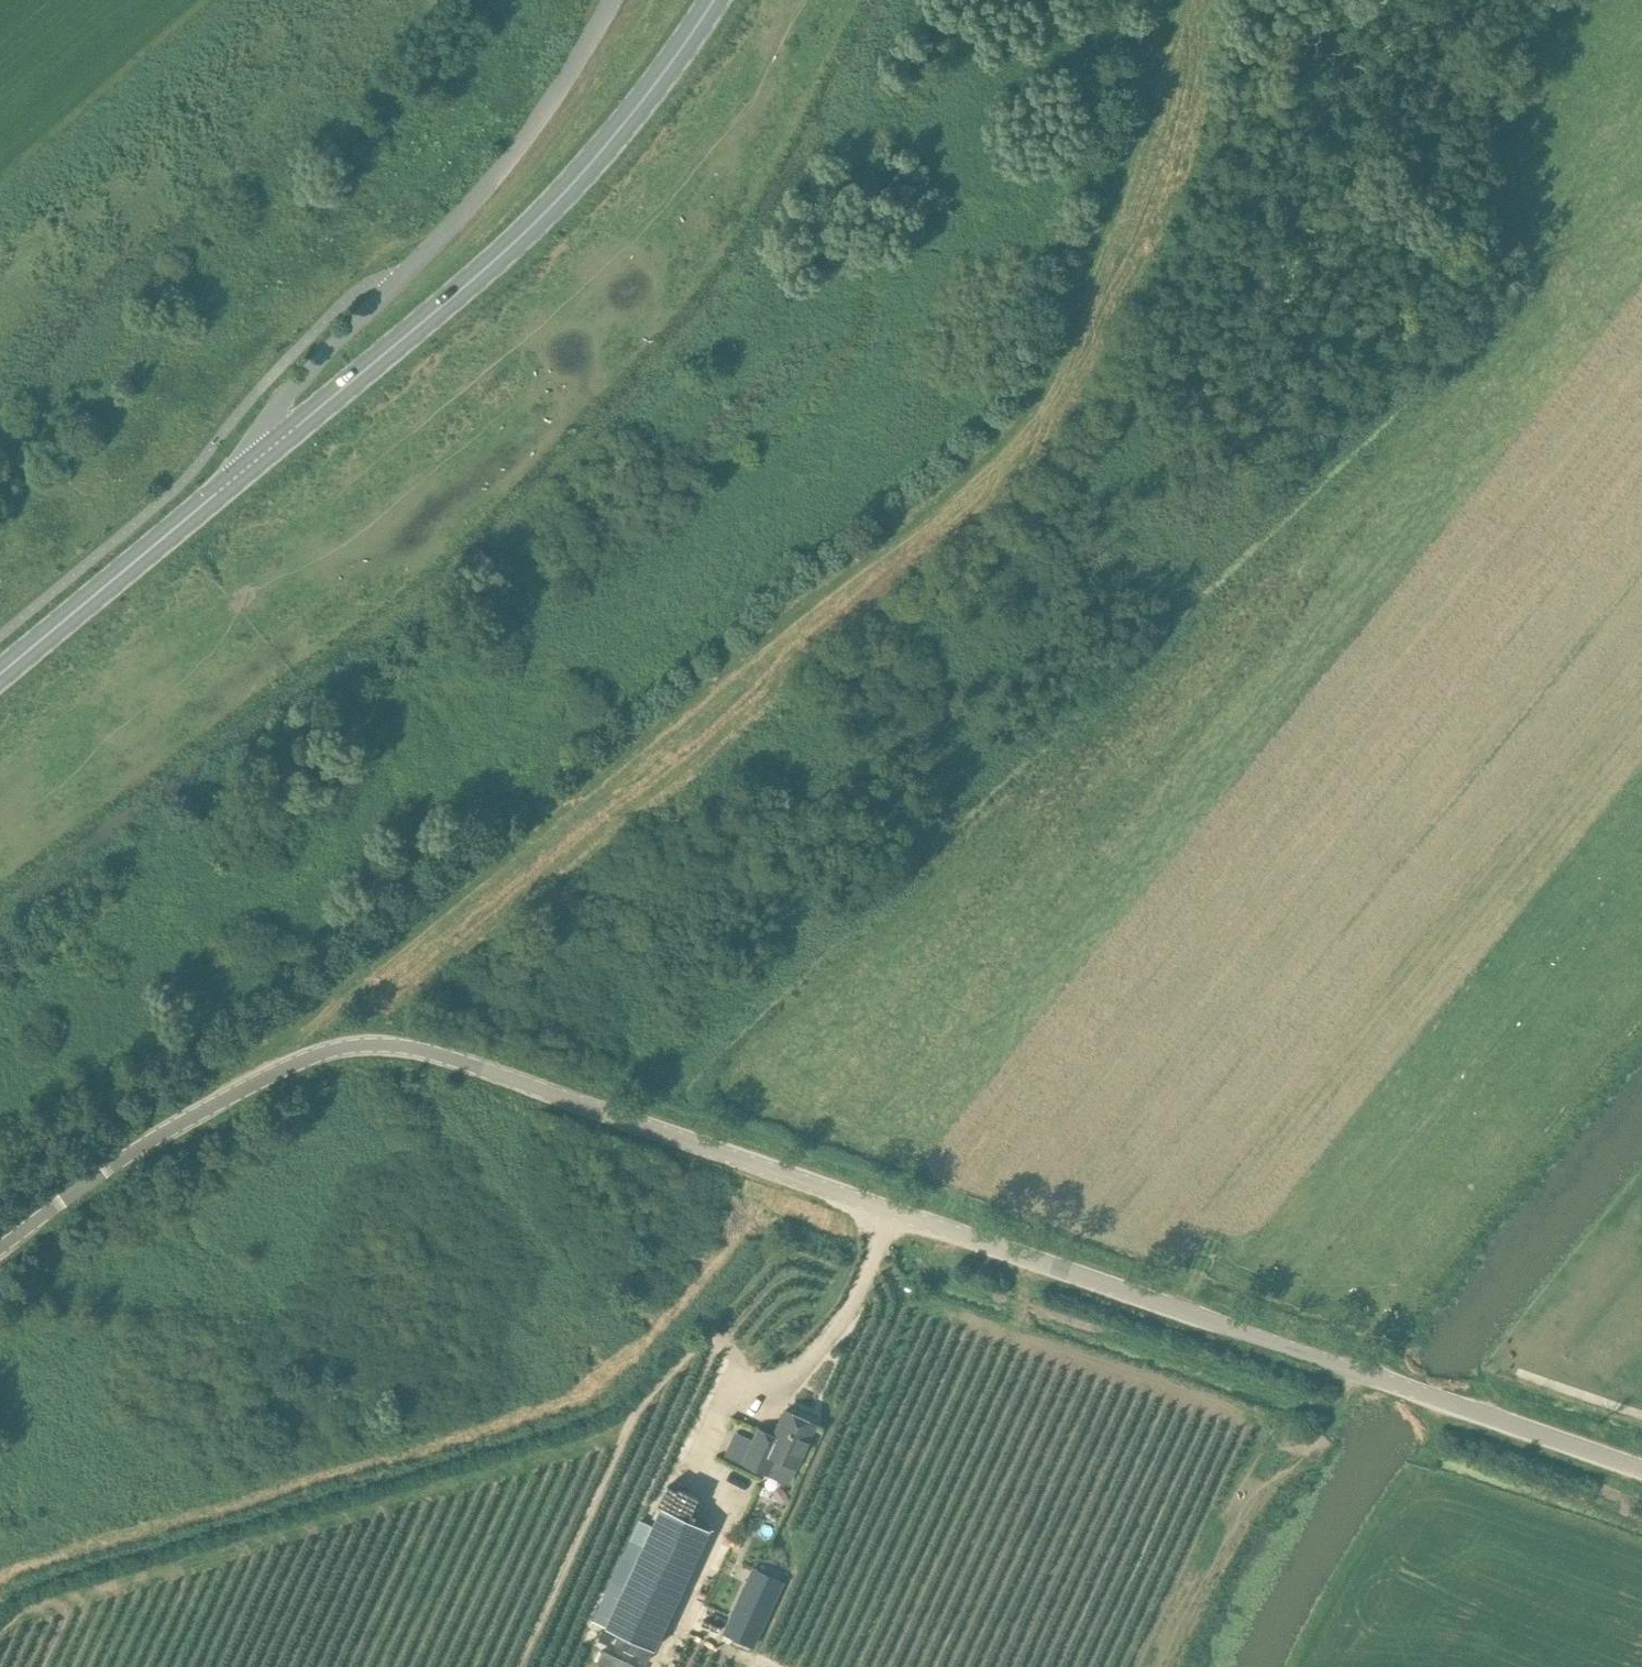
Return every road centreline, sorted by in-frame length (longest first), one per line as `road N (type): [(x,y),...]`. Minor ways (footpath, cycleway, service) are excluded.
road 1 (track): [(1179,0),(1065,348),(995,458),(255,1058),(232,1097)]
road 2 (unclassified): [(1641,1464),(447,1057),(389,1044),(337,1049),(232,1097)]
road 3 (primary): [(234,479),(539,217),(671,70),(712,0)]
road 4 (unclassified): [(234,479),(251,433),(524,139),(614,0)]
road 5 (primary): [(0,674),(234,479)]
road 6 (unclassified): [(0,1250),(170,1127),(232,1097)]

